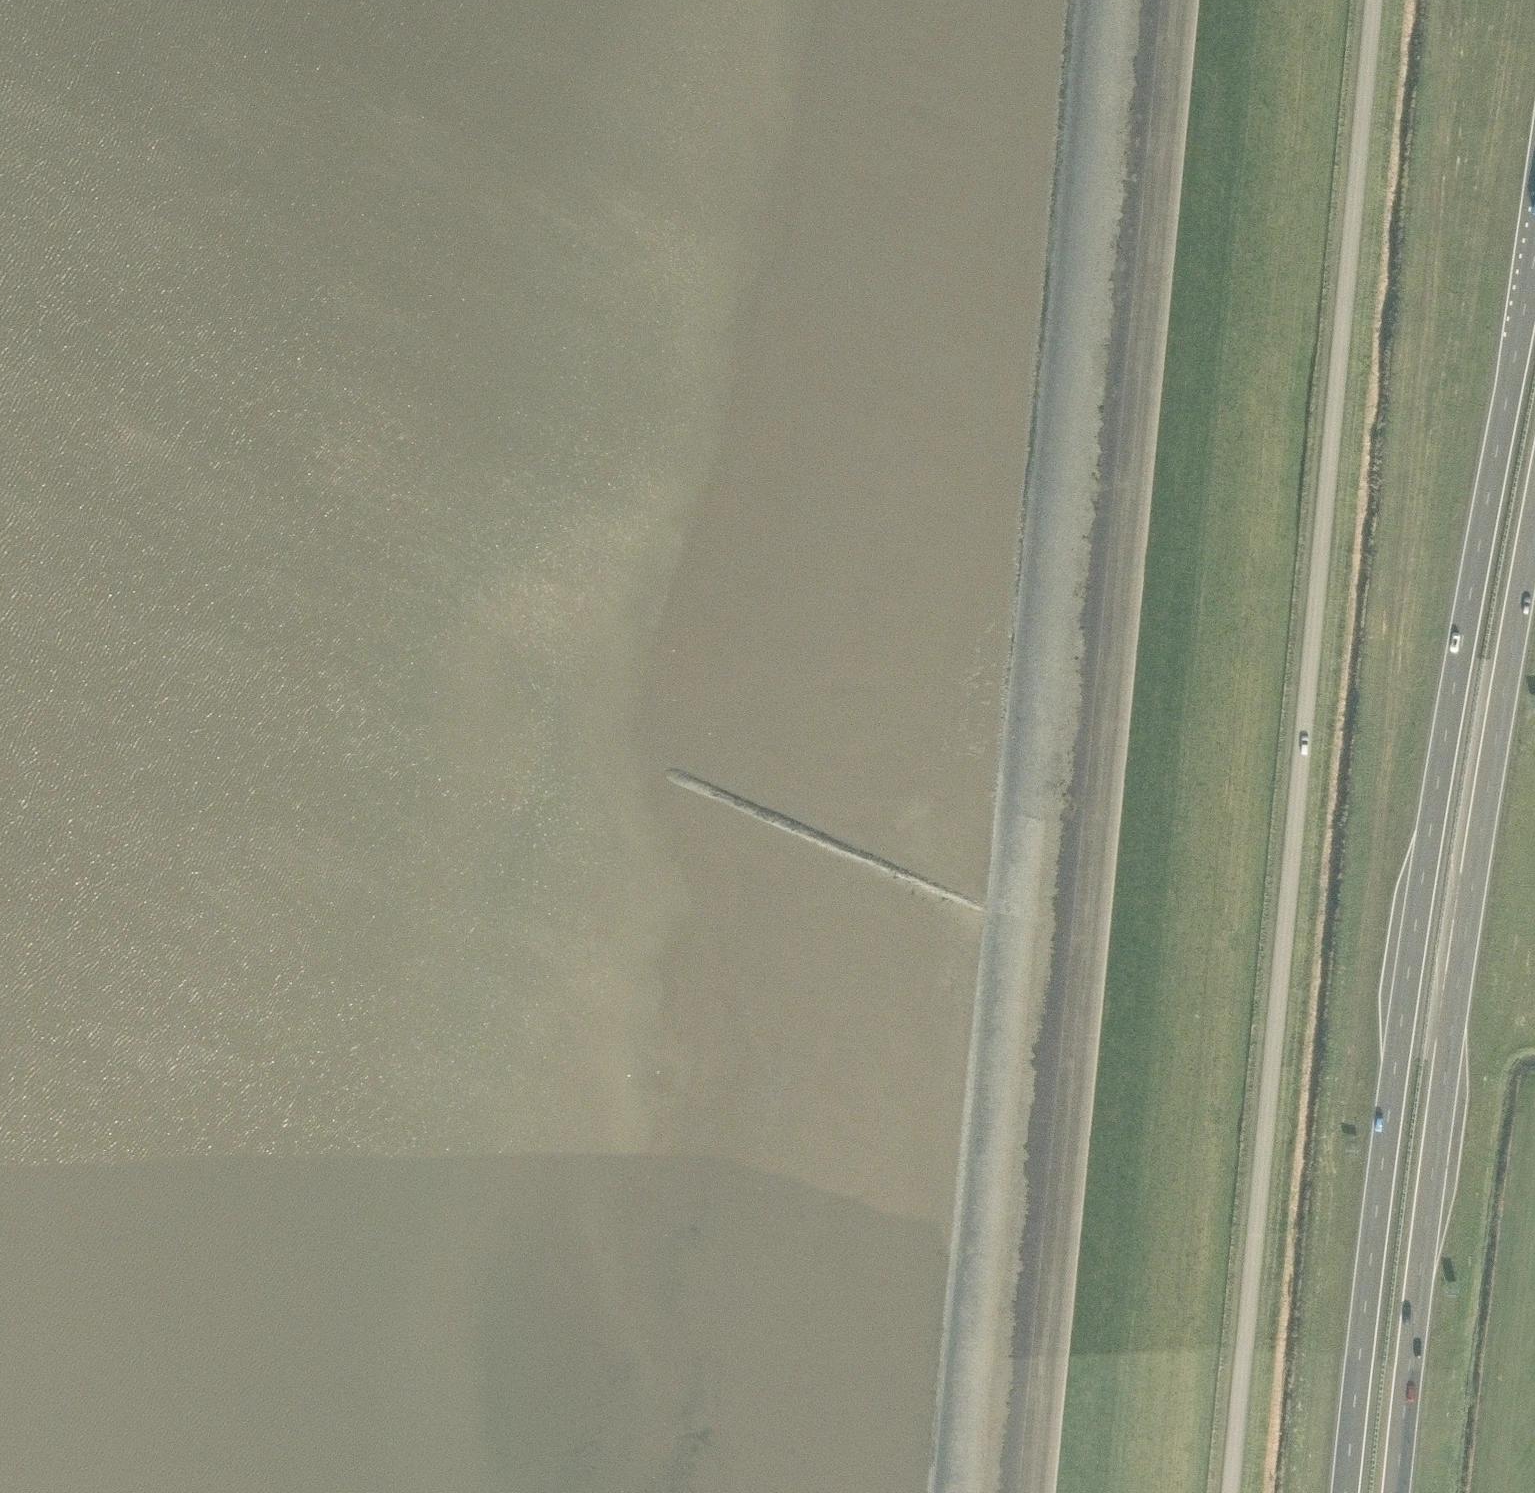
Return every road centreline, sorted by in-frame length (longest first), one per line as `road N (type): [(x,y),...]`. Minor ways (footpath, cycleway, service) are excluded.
road 1 (unclassified): [(1223,1492),(1368,0)]
road 2 (trunk): [(1534,251),(1406,988),(1346,1492)]
road 3 (trunk): [(1405,1492),(1455,1011),(1534,557)]

